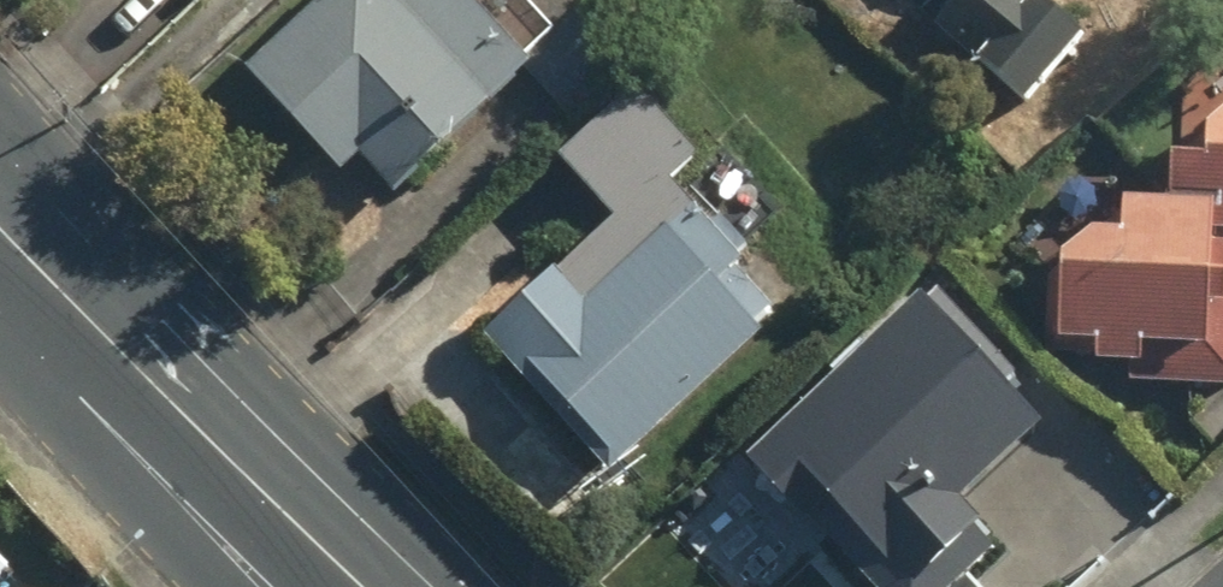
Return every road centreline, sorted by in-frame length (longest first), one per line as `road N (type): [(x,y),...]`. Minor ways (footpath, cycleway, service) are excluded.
road 1 (secondary): [(367,586),(118,349)]
road 2 (secondary): [(285,586),(118,349)]
road 3 (secondary): [(118,349),(0,227)]

